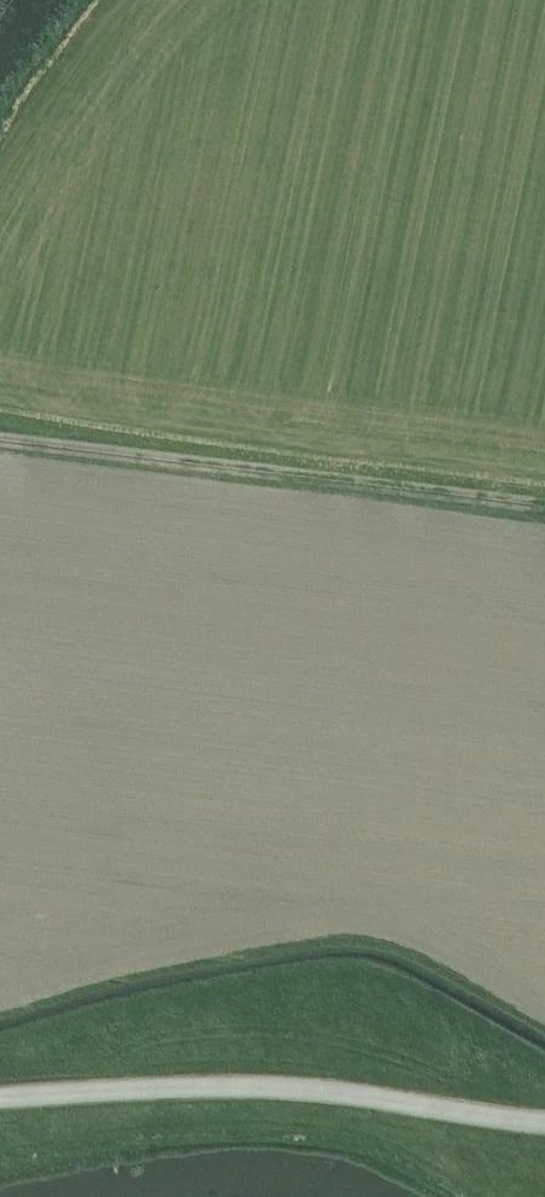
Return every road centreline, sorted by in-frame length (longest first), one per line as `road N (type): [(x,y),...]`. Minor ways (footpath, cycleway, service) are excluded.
road 1 (unclassified): [(544,1121),(289,1087),(0,1092)]

